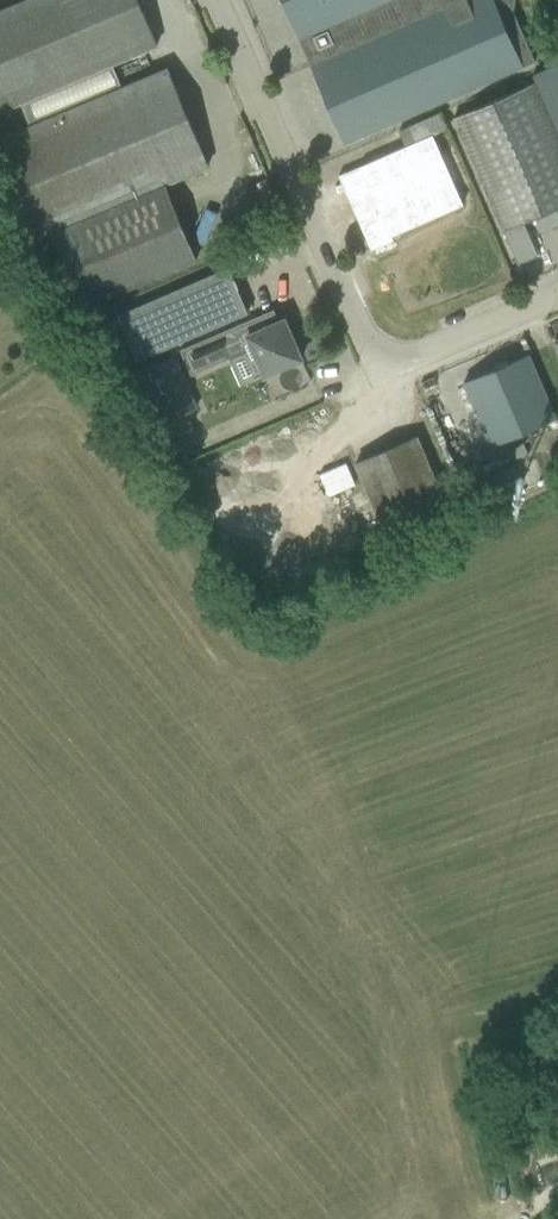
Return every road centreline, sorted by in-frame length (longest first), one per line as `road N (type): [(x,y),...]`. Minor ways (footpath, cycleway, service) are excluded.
road 1 (residential): [(211,0),(381,370),(557,294)]

